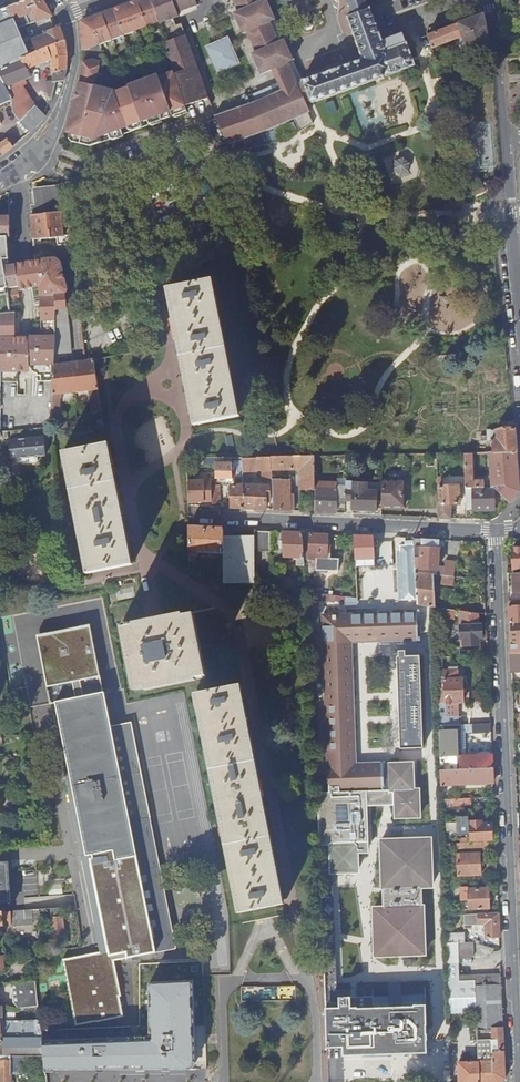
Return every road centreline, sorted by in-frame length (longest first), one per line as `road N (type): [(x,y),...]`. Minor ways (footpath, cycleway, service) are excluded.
road 1 (residential): [(519,1081),(496,532)]
road 2 (residential): [(193,516),(496,532)]
road 3 (residential): [(0,176),(56,128),(75,58),(64,15)]
road 4 (residential): [(505,138),(519,312)]
road 5 (residential): [(485,0),(505,138)]

